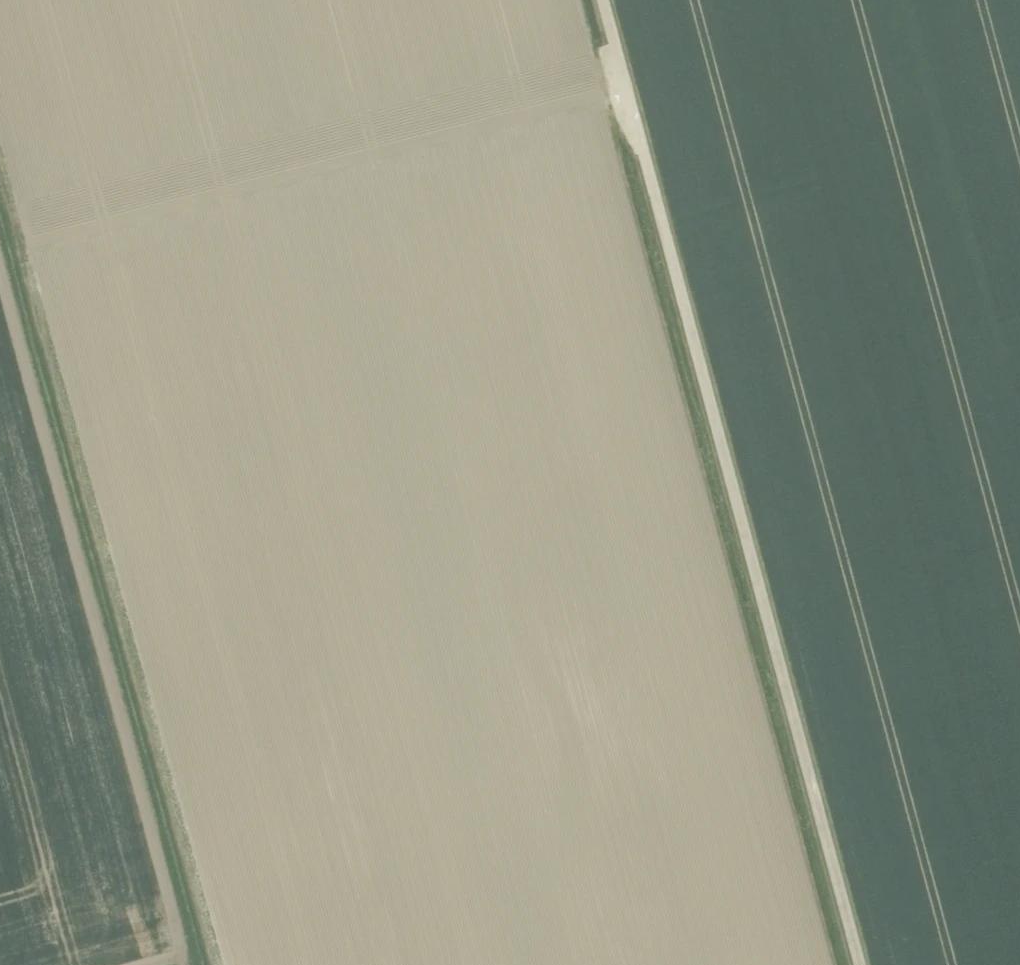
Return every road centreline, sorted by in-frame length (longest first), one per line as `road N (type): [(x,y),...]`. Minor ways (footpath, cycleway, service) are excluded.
road 1 (unclassified): [(860,964),(603,0)]

